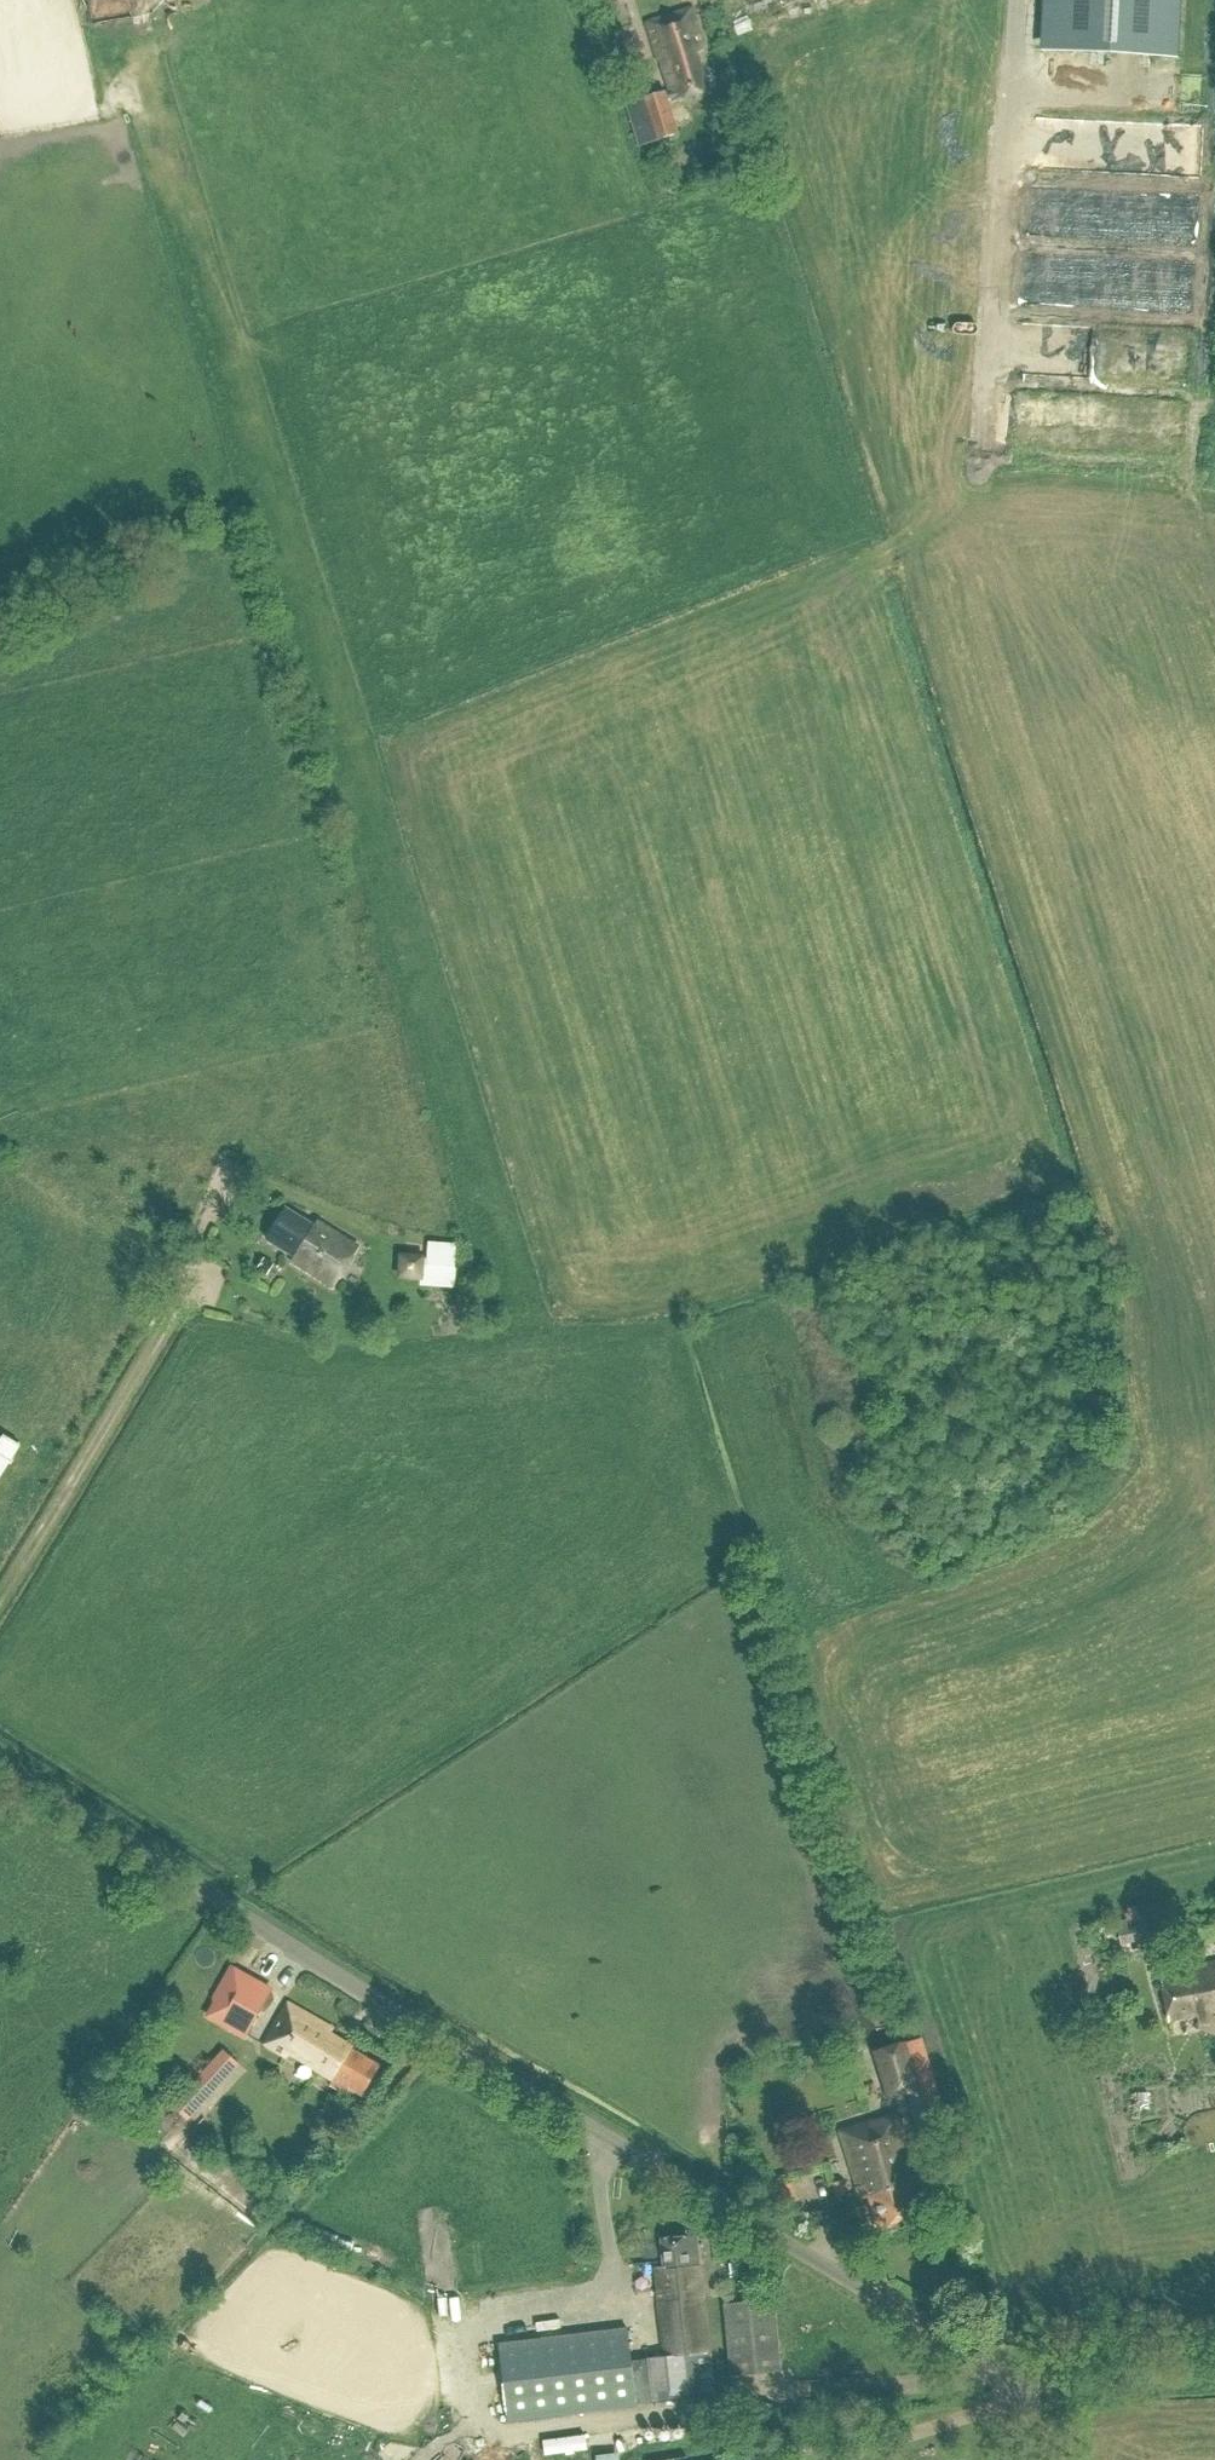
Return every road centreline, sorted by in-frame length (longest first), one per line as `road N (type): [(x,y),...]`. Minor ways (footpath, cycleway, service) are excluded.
road 1 (unclassified): [(1016,2376),(348,1982),(0,1757)]
road 2 (unclassified): [(1016,2376),(1214,2372)]

